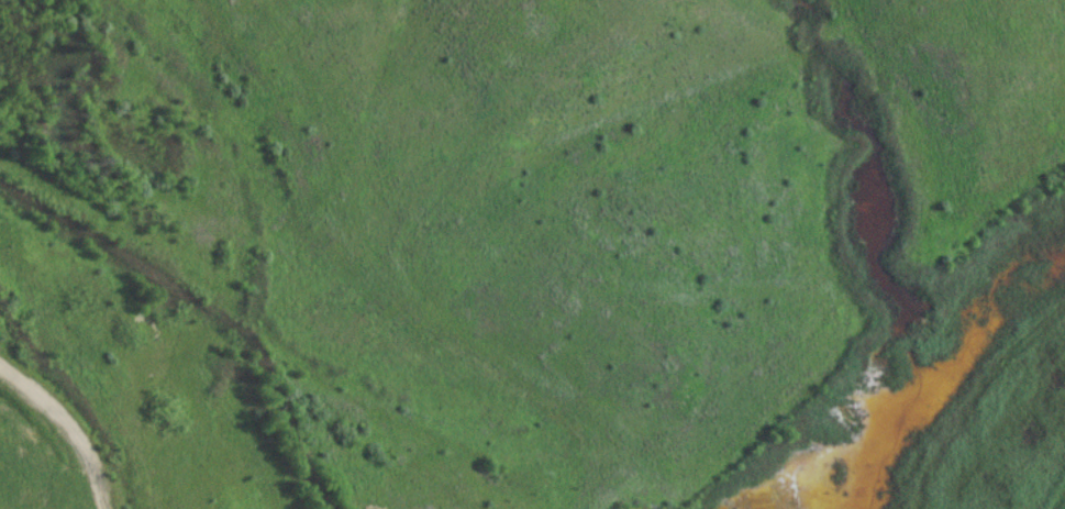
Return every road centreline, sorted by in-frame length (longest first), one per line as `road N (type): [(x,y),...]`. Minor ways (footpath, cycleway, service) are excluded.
road 1 (residential): [(107,508),(91,456),(66,420),(0,364)]

